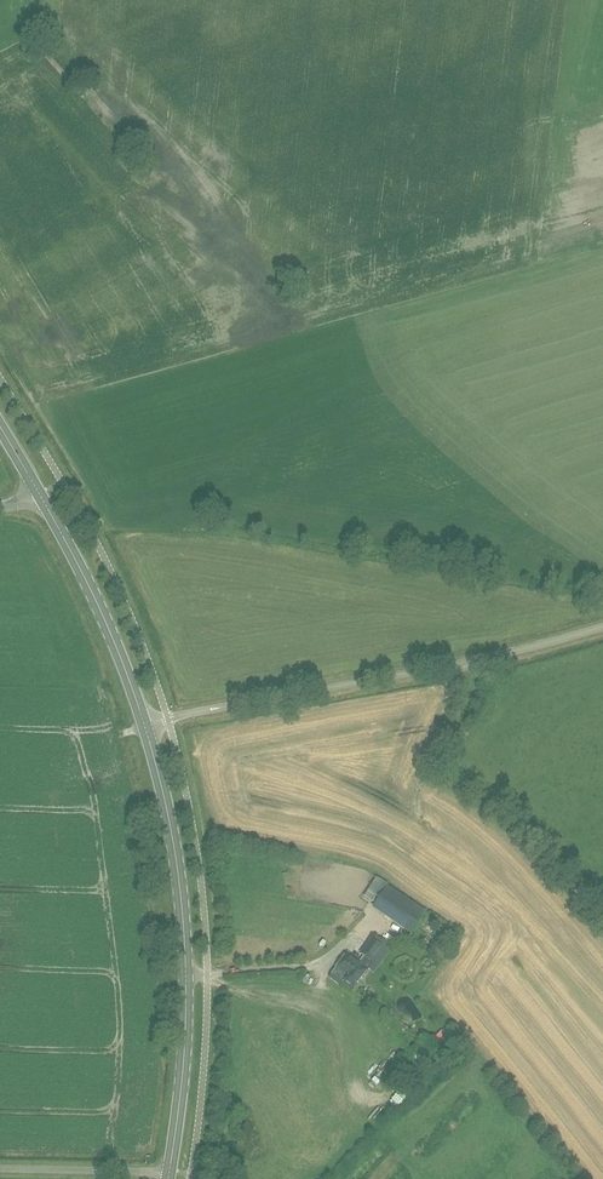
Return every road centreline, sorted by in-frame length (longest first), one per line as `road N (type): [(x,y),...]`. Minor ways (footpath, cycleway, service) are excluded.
road 1 (unclassified): [(145,724),(457,664),(602,626)]
road 2 (primary): [(169,1173),(184,1049),(184,944),(167,809),(145,724)]
road 3 (primary): [(145,724),(102,613),(40,494)]
road 4 (unclassified): [(169,1173),(0,1168)]

